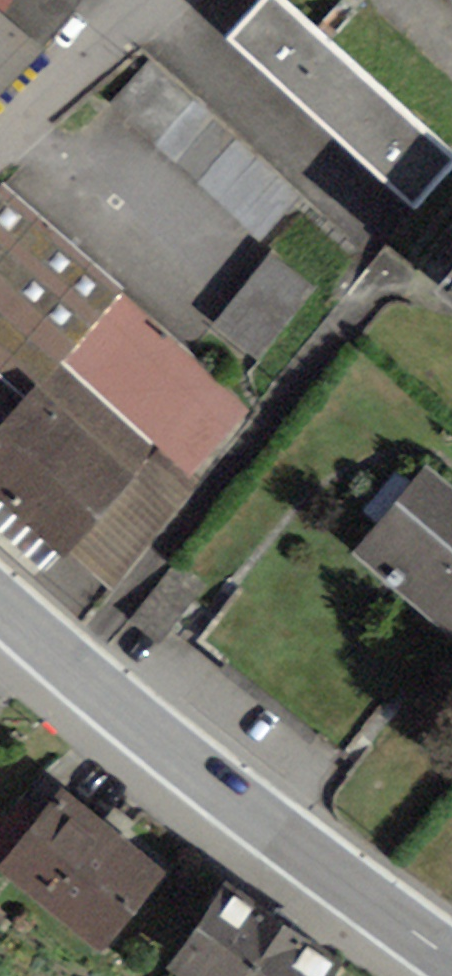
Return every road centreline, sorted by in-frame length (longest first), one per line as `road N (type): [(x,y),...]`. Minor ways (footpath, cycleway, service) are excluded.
road 1 (primary): [(451,958),(109,702),(0,604)]
road 2 (unclassified): [(0,146),(146,0)]

